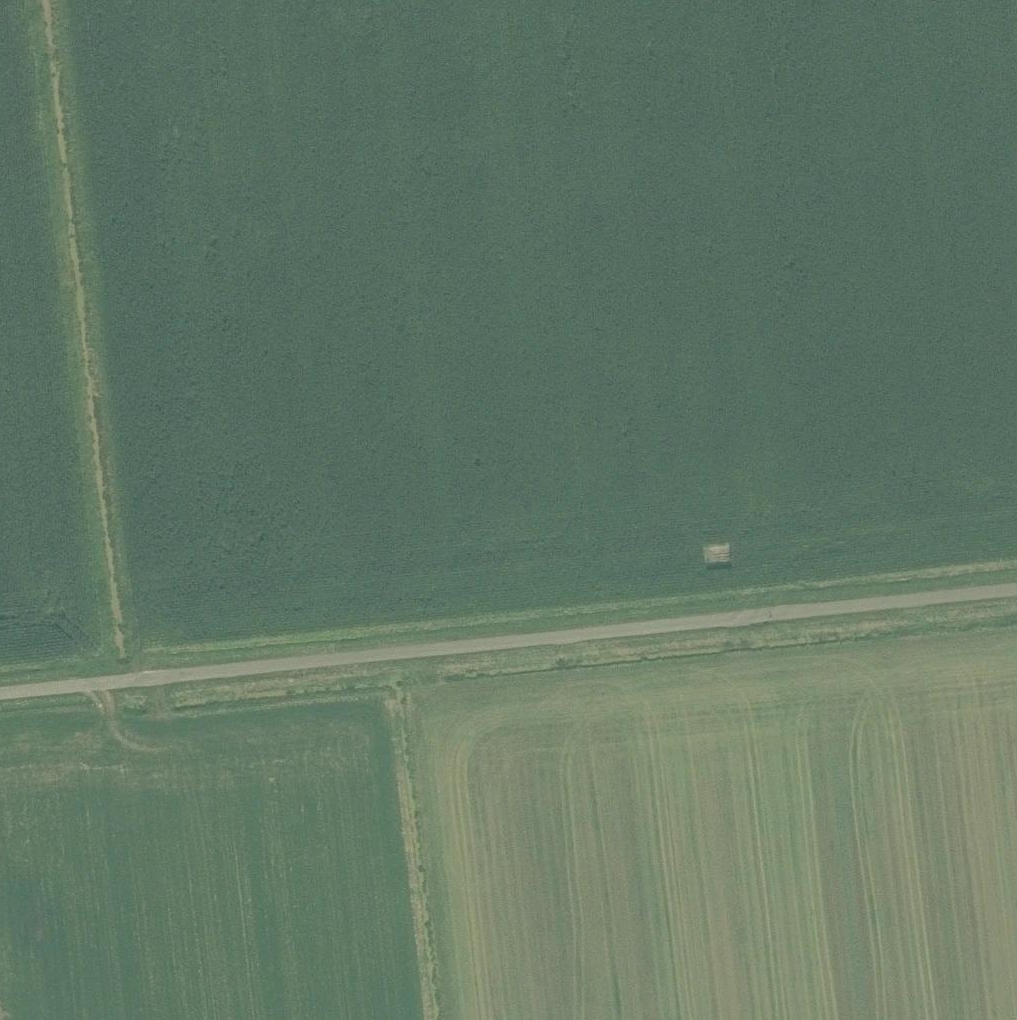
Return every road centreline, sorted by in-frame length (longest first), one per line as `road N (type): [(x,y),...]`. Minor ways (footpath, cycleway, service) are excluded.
road 1 (unclassified): [(0,692),(1016,593)]

